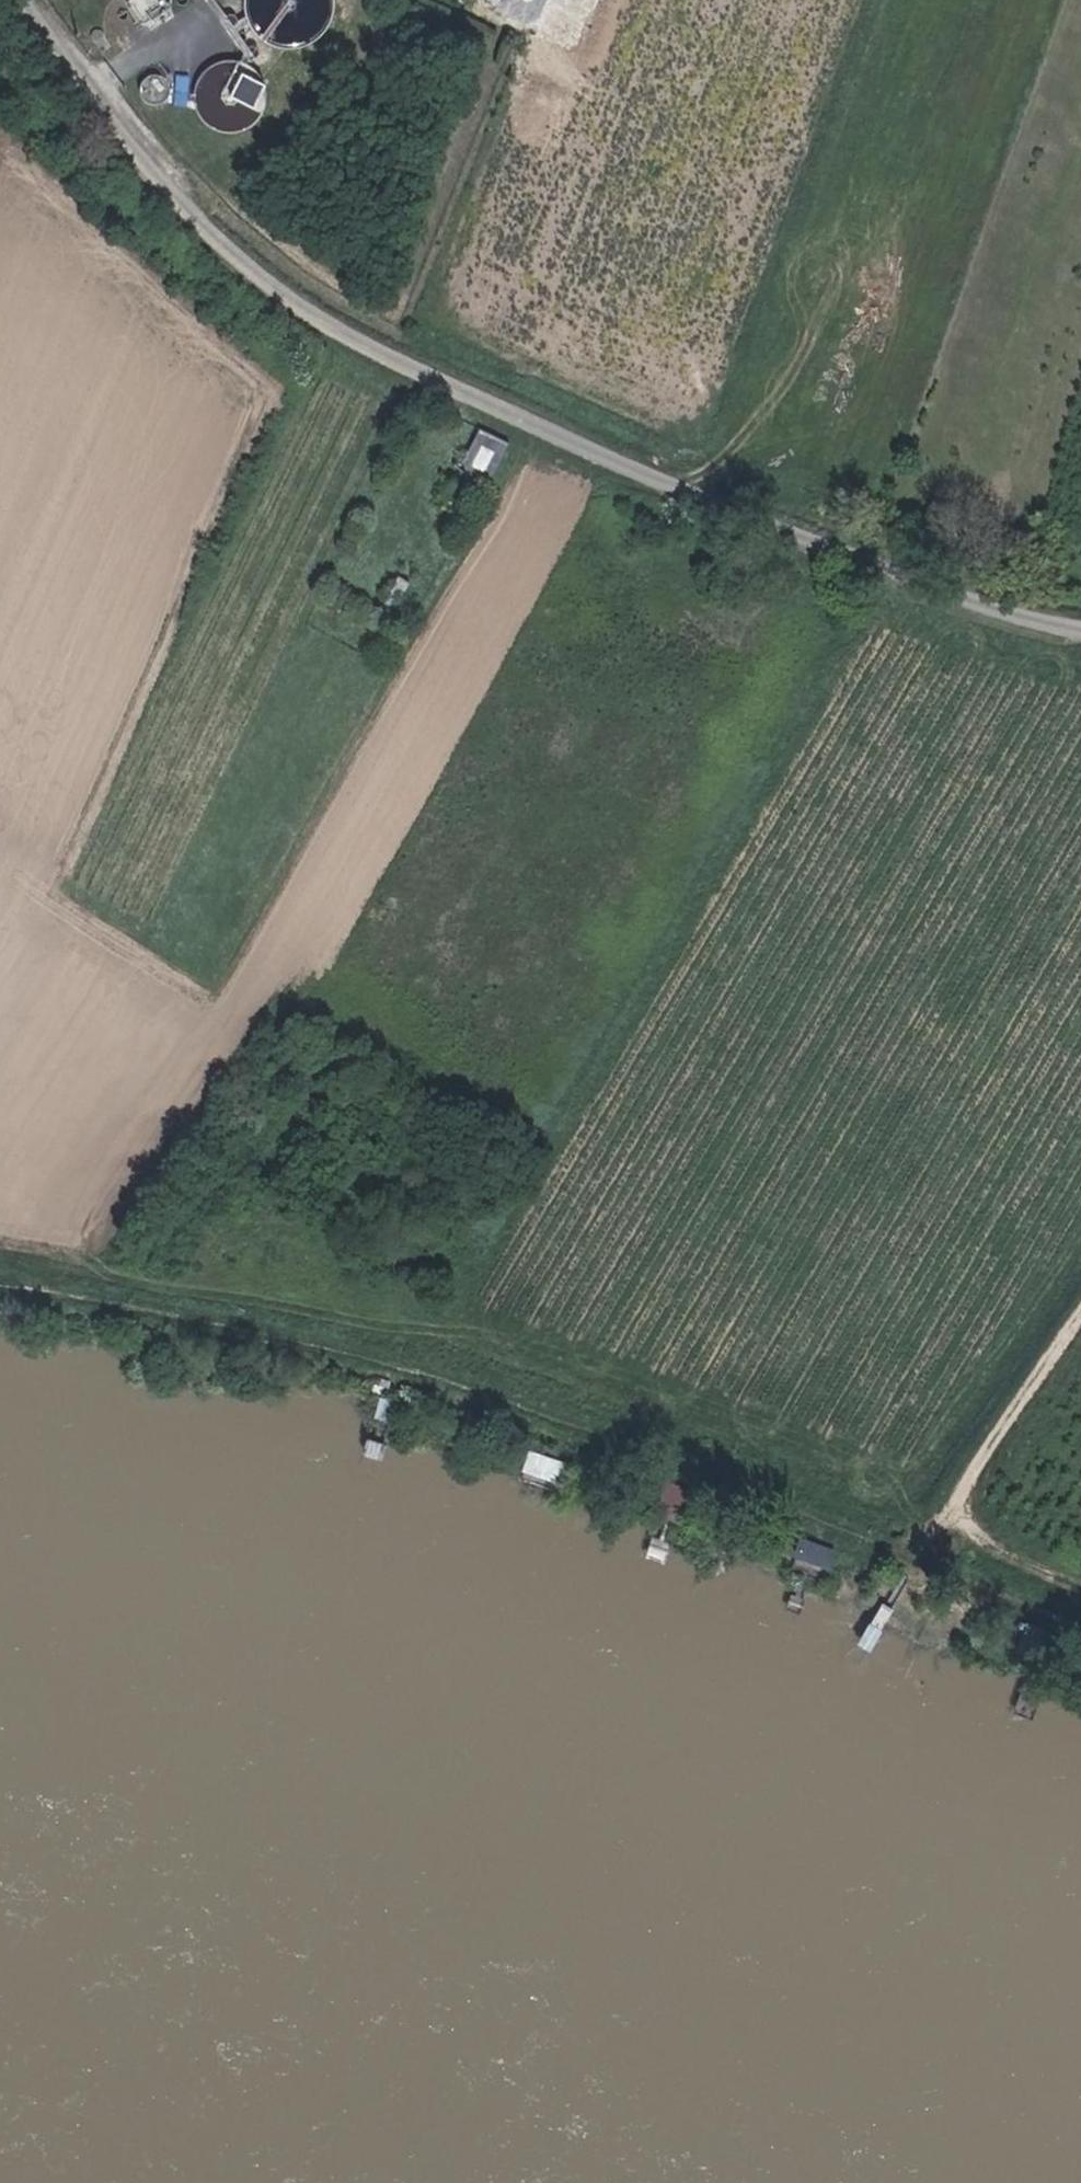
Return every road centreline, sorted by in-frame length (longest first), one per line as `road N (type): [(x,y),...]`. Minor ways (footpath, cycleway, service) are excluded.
road 1 (unclassified): [(1080,632),(808,537),(526,422),(336,328),(222,245),(82,95),(21,0)]
road 2 (track): [(922,1553),(1080,1324)]

